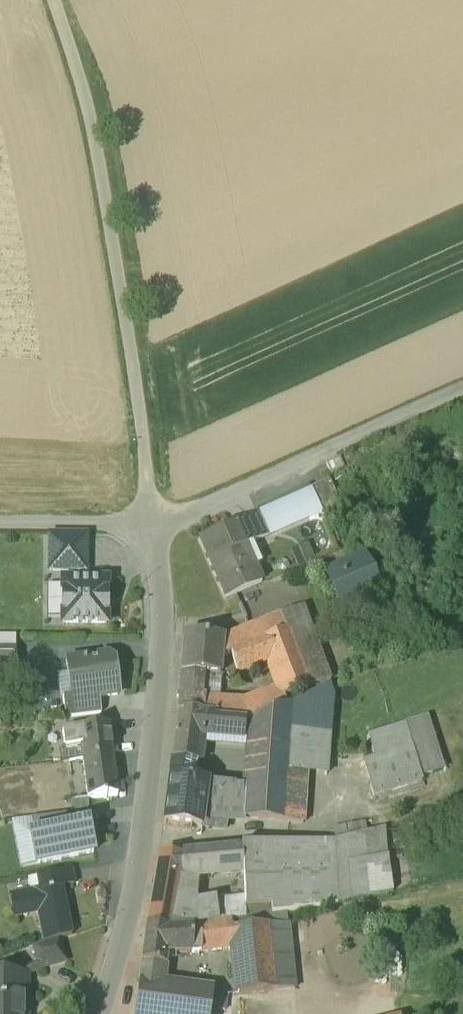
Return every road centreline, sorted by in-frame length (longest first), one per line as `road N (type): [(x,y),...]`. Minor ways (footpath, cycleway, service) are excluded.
road 1 (unclassified): [(462,384),(195,512),(151,520),(164,678),(148,841),(100,1013)]
road 2 (track): [(0,522),(151,520),(133,356),(89,106),(54,0)]

